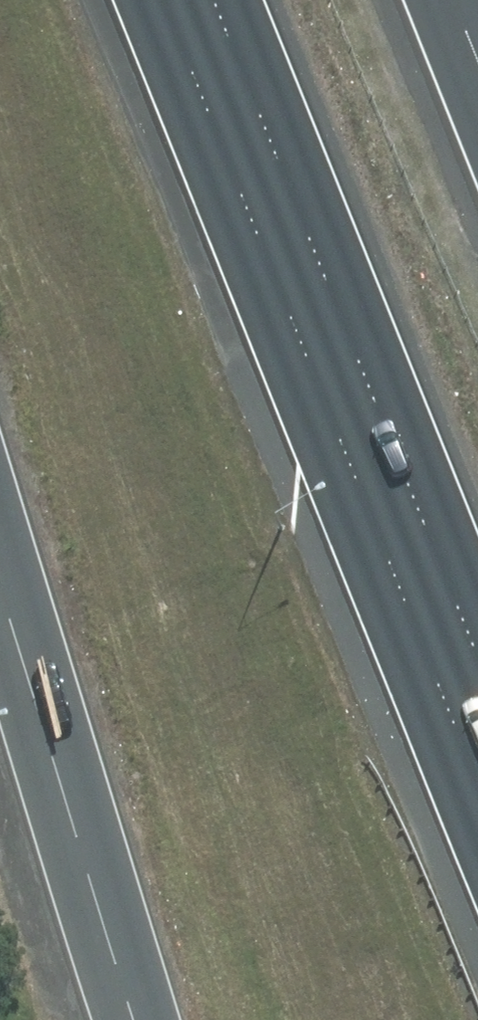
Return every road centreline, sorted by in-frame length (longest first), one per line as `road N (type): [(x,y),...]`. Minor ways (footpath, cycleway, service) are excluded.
road 1 (motorway): [(477,682),(207,0)]
road 2 (motorway): [(134,1019),(0,581)]

